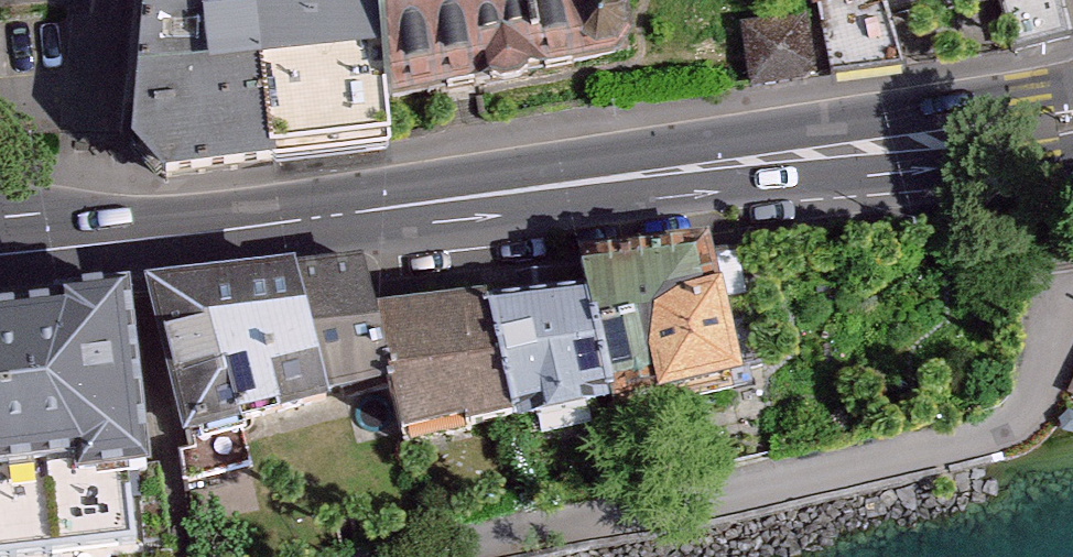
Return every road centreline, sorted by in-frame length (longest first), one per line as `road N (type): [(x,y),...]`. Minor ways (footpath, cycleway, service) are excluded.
road 1 (primary): [(81,231),(1072,116)]
road 2 (residential): [(107,0),(81,231)]

